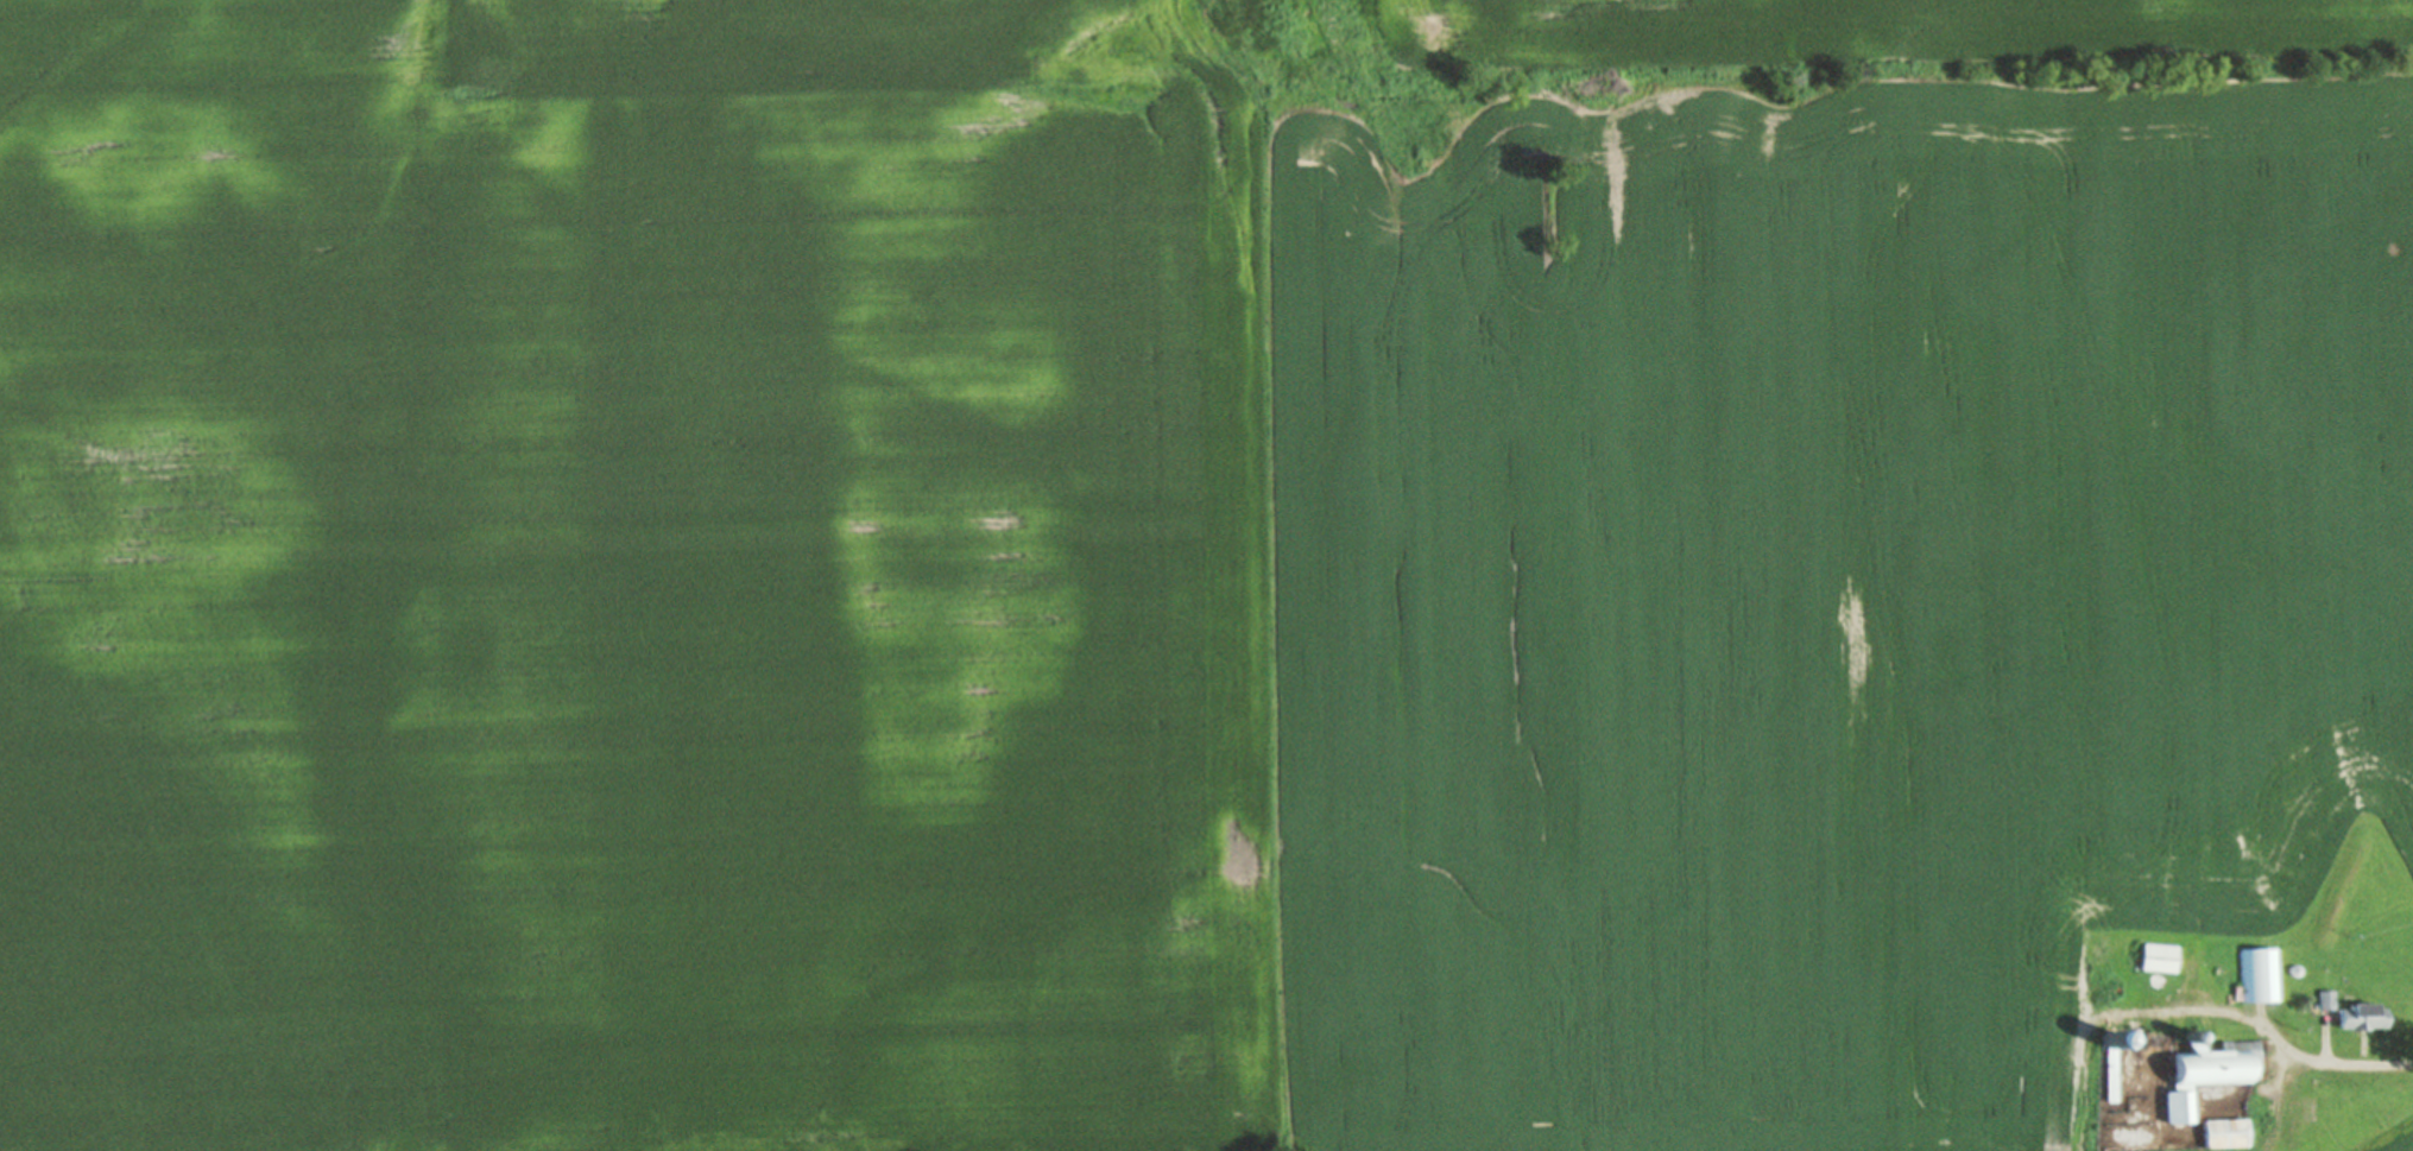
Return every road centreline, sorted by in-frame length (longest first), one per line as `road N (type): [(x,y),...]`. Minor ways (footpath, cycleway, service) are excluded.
road 1 (track): [(2275,1150),(2291,1141),(2299,1109),(2288,1048),(2272,1025),(2177,1005),(2108,1014),(2095,1024),(2077,1150)]

